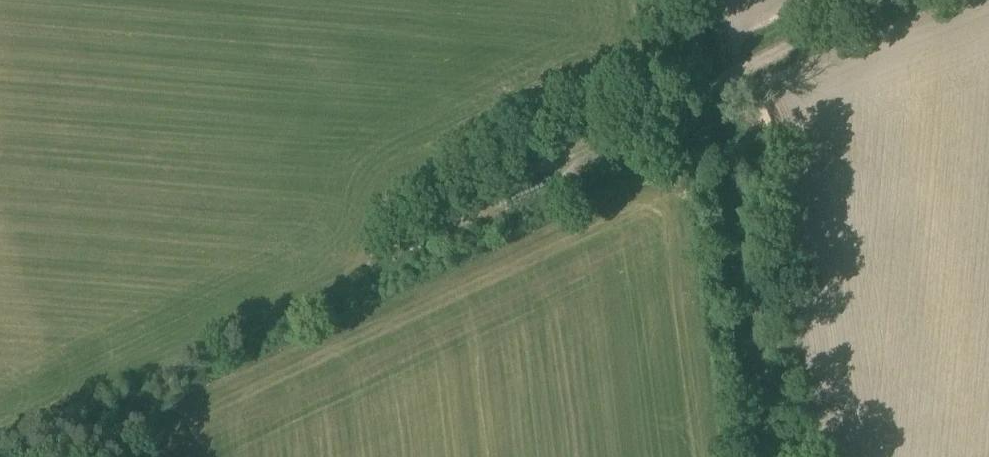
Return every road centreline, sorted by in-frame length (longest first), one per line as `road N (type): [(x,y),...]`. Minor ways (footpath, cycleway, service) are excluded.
road 1 (track): [(669,107),(132,363)]
road 2 (track): [(899,0),(669,107)]

